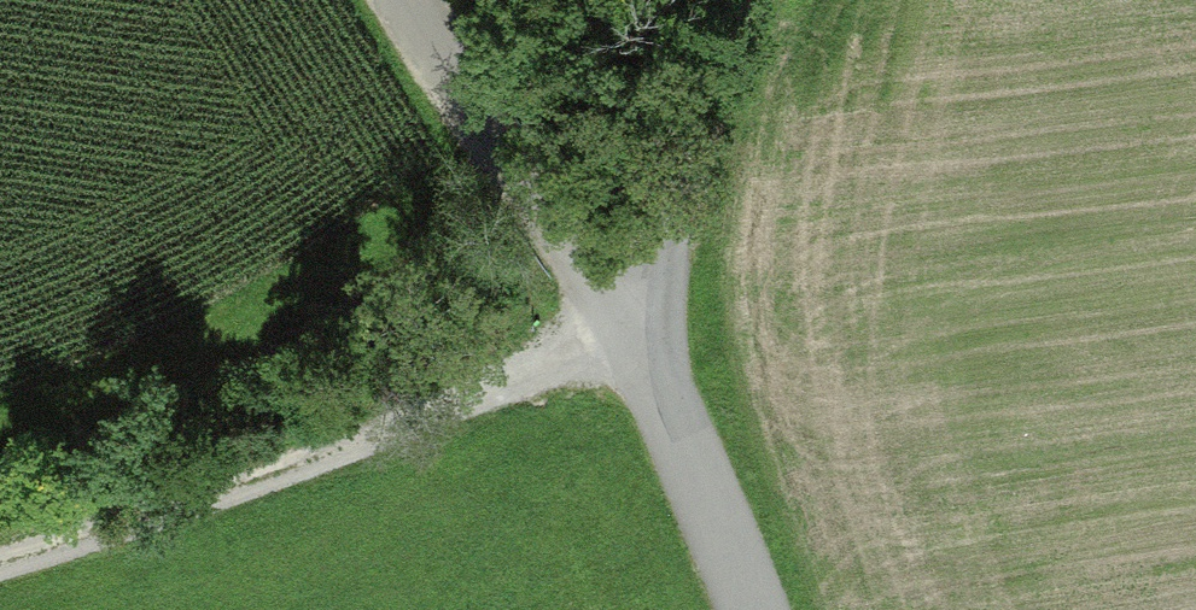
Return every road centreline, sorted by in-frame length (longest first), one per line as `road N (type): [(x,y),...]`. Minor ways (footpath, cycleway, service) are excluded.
road 1 (track): [(0,566),(632,340)]
road 2 (residential): [(404,0),(632,340)]
road 3 (residential): [(724,0),(632,340)]
road 4 (residential): [(632,340),(758,609)]

